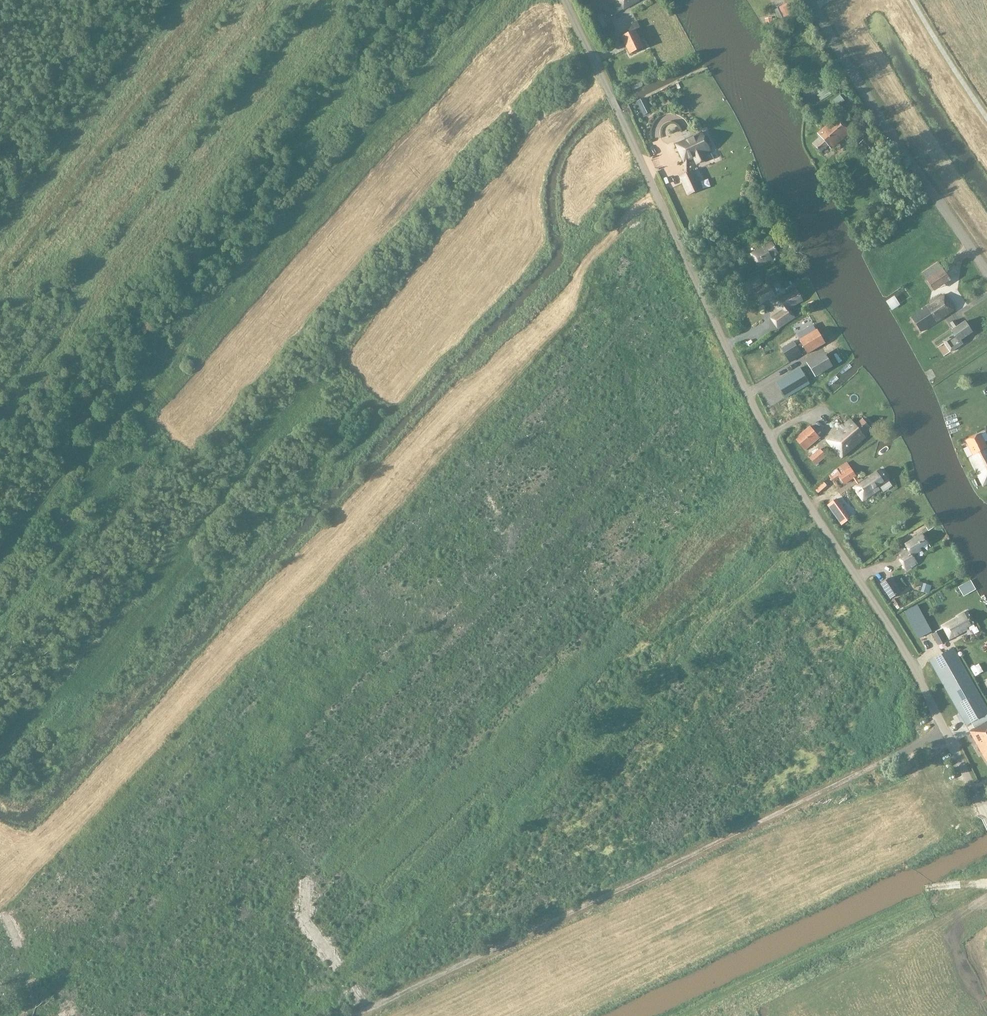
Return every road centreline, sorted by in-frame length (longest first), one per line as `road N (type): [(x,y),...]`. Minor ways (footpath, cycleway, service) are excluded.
road 1 (unclassified): [(986,819),(906,656),(765,430),(564,0)]
road 2 (track): [(946,732),(356,1015)]
road 3 (tertiary): [(986,274),(811,0)]

